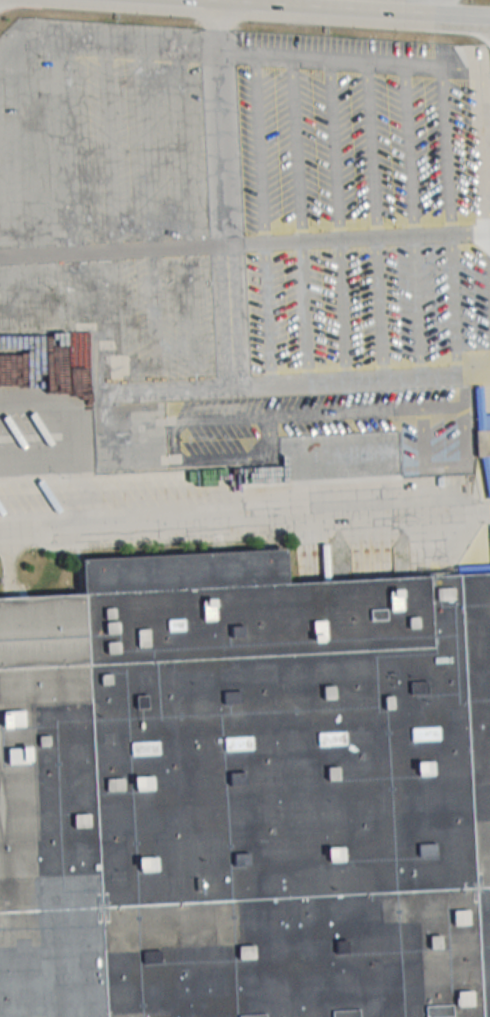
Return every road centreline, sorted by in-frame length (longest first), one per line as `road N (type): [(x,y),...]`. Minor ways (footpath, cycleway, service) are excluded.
road 1 (tertiary): [(201,0),(489,18)]

